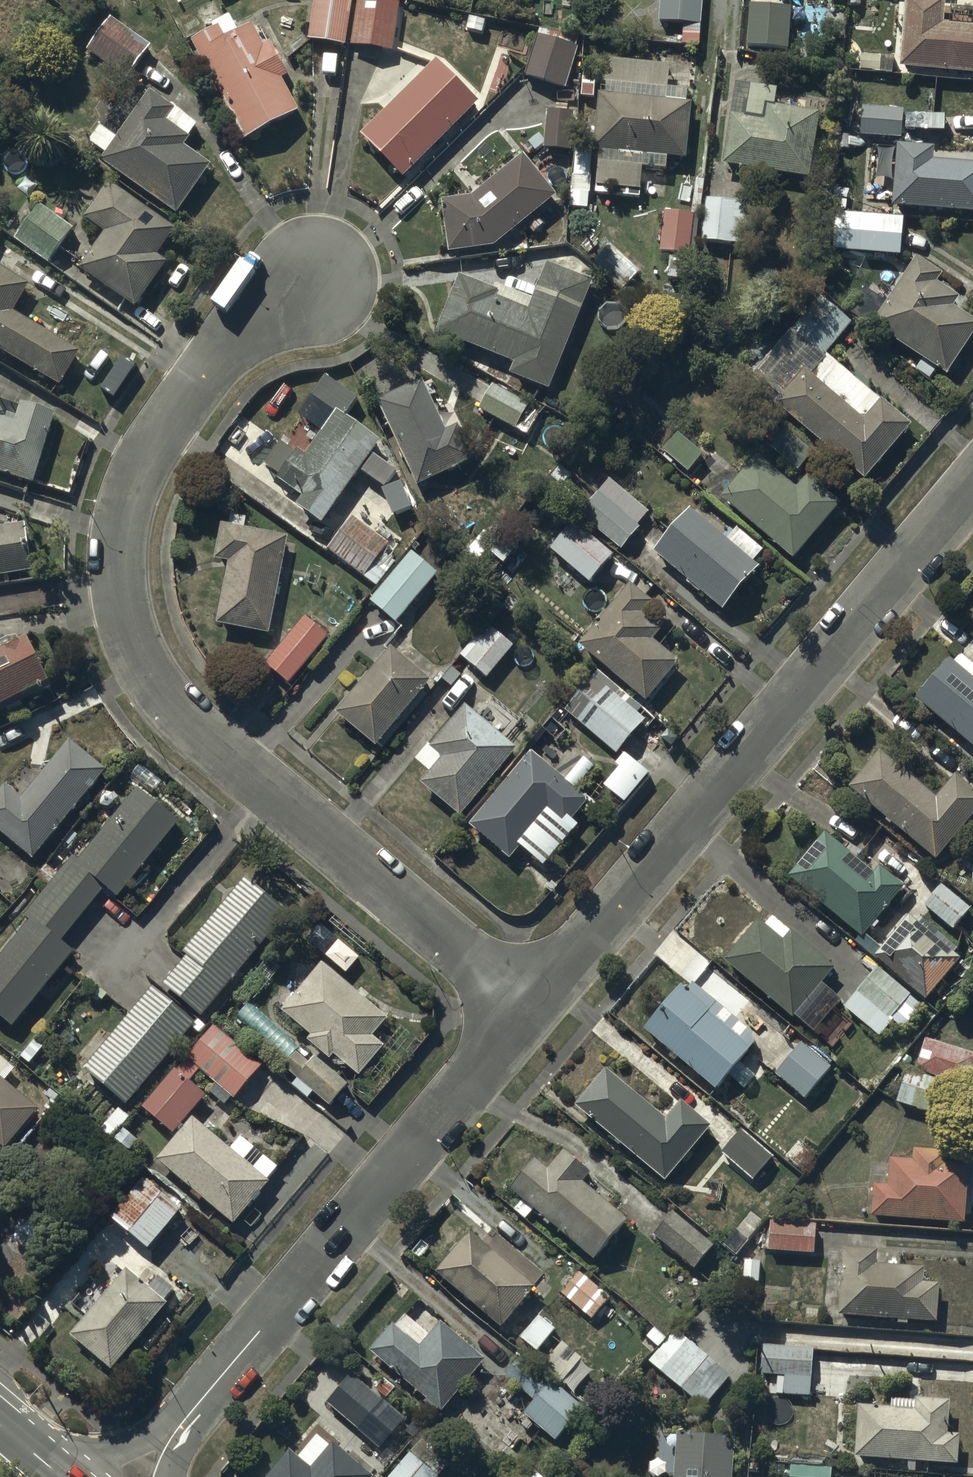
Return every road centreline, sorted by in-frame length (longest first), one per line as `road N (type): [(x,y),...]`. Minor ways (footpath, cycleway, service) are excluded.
road 1 (residential): [(530,1005),(202,732),(148,677),(125,629),(115,576),(123,502),(210,364),(311,282)]
road 2 (residential): [(530,1005),(972,489)]
road 3 (residential): [(208,1393),(530,1005)]
road 4 (residential): [(23,1445),(123,1445),(208,1393)]

